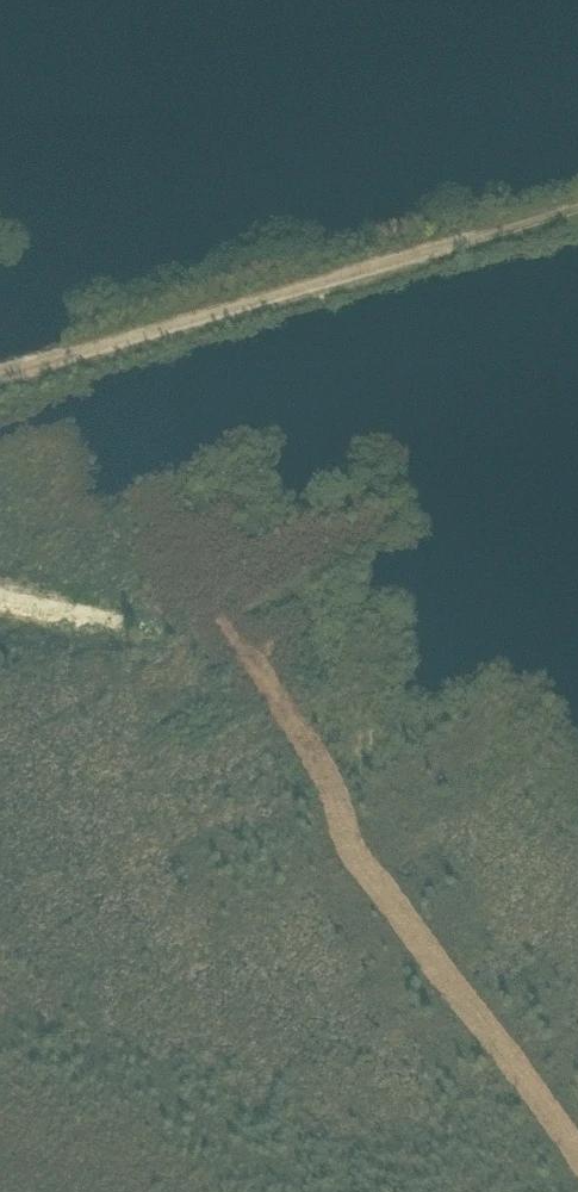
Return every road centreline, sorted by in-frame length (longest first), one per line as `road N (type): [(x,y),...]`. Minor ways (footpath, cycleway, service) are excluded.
road 1 (track): [(577,1159),(338,814),(246,644),(186,554)]
road 2 (track): [(0,376),(577,205)]

